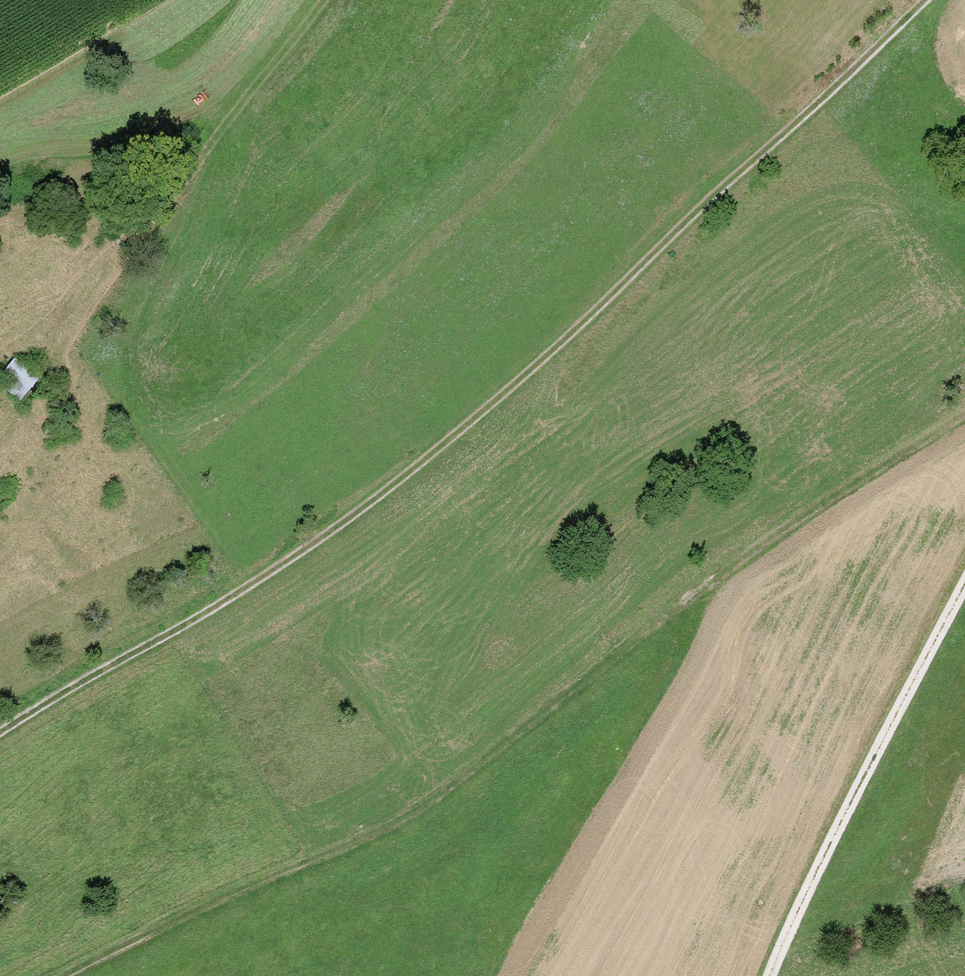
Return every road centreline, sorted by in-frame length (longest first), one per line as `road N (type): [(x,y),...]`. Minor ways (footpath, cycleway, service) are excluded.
road 1 (track): [(0,732),(226,602),(432,453),(922,0)]
road 2 (track): [(964,415),(694,586),(428,815)]
road 3 (track): [(0,447),(204,152),(251,87),(289,54),(322,0)]
road 4 (track): [(964,571),(829,841),(770,975)]
road 5 (track): [(143,324),(219,131),(113,165),(23,162)]
road 6 (track): [(69,975),(282,878),(354,855),(428,815)]

